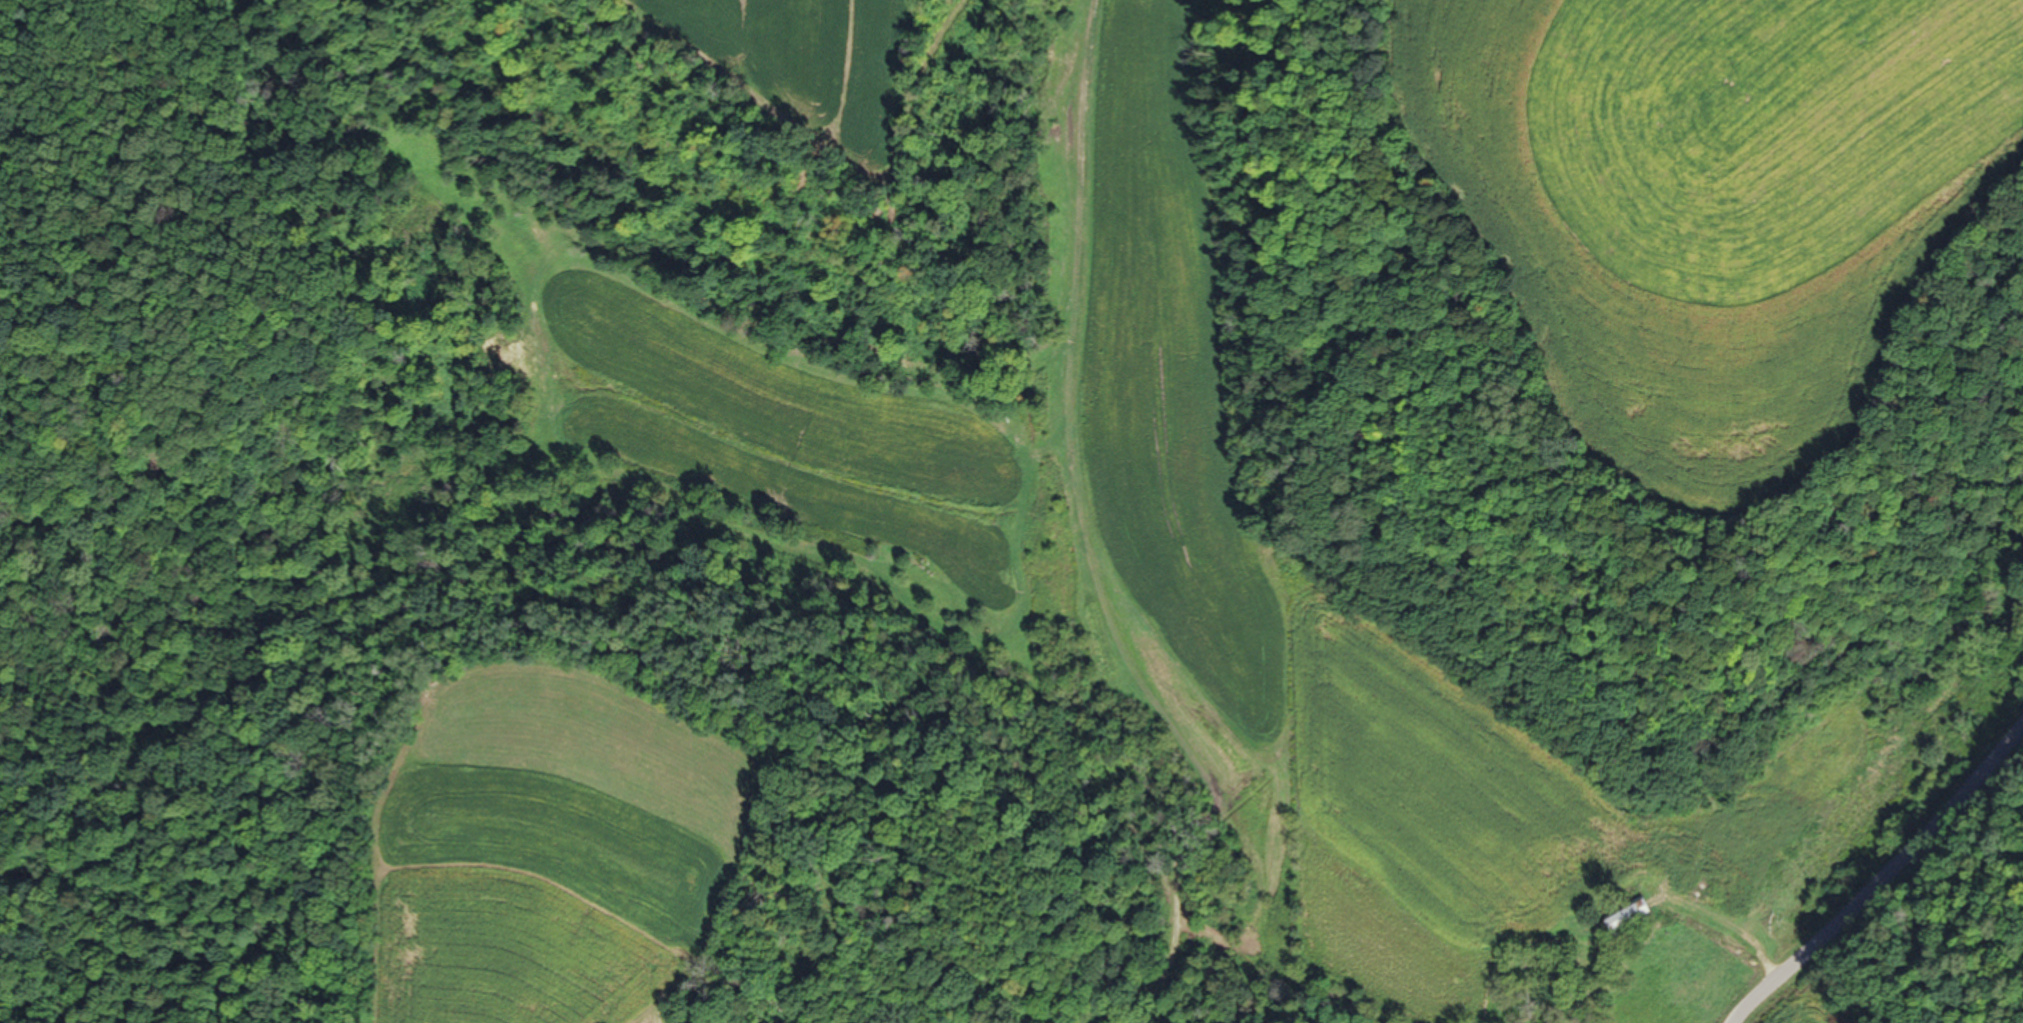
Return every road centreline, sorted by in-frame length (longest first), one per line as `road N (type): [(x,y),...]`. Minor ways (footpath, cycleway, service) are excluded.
road 1 (residential): [(1738,1022),(1902,860),(2022,722)]

